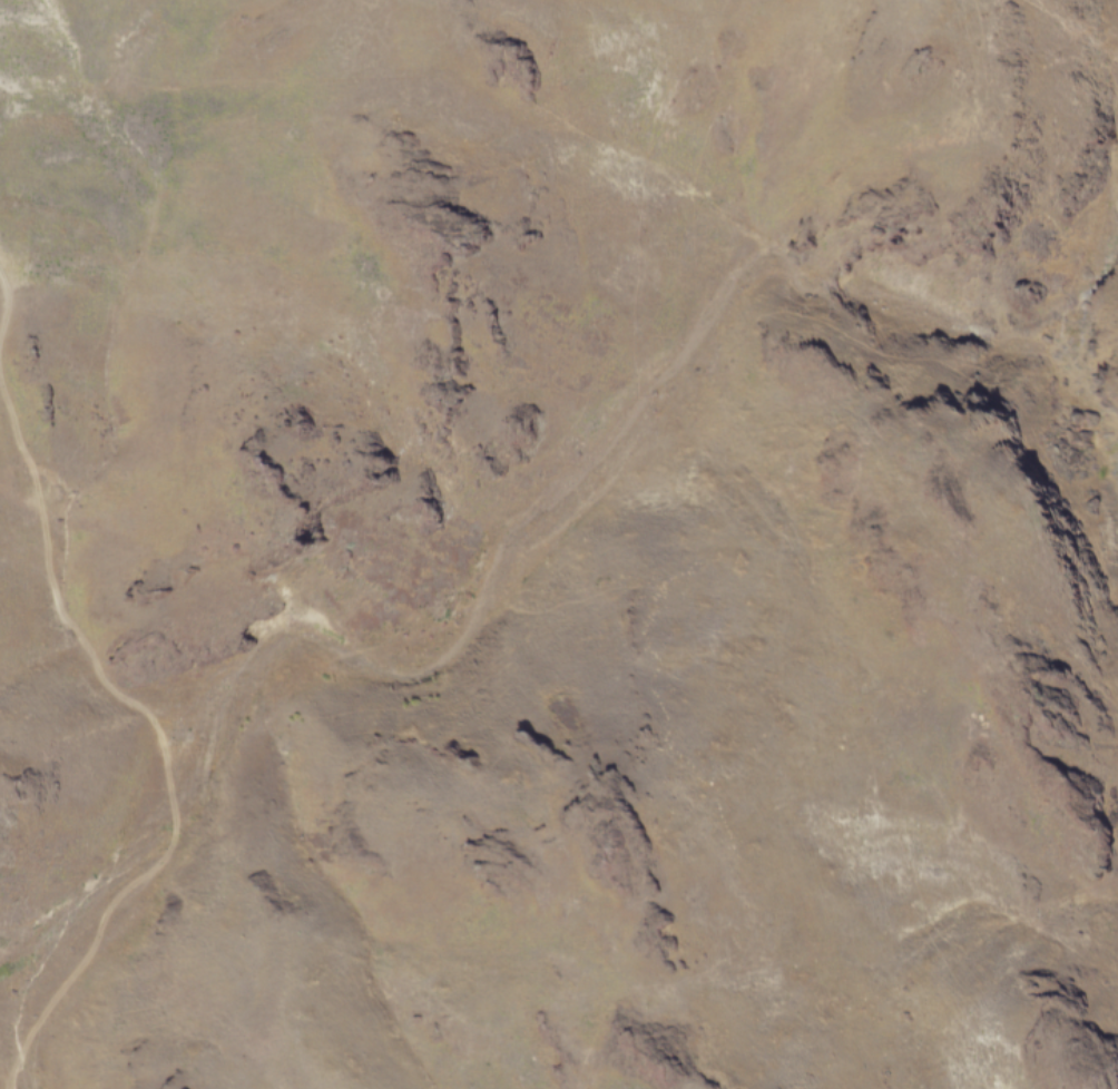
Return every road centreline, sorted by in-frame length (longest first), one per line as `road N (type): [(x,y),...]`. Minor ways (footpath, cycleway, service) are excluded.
road 1 (track): [(0,382),(38,492),(59,615),(104,685),(145,710),(157,728),(175,830),(167,853),(117,896),(94,946),(28,1036),(24,1088)]

